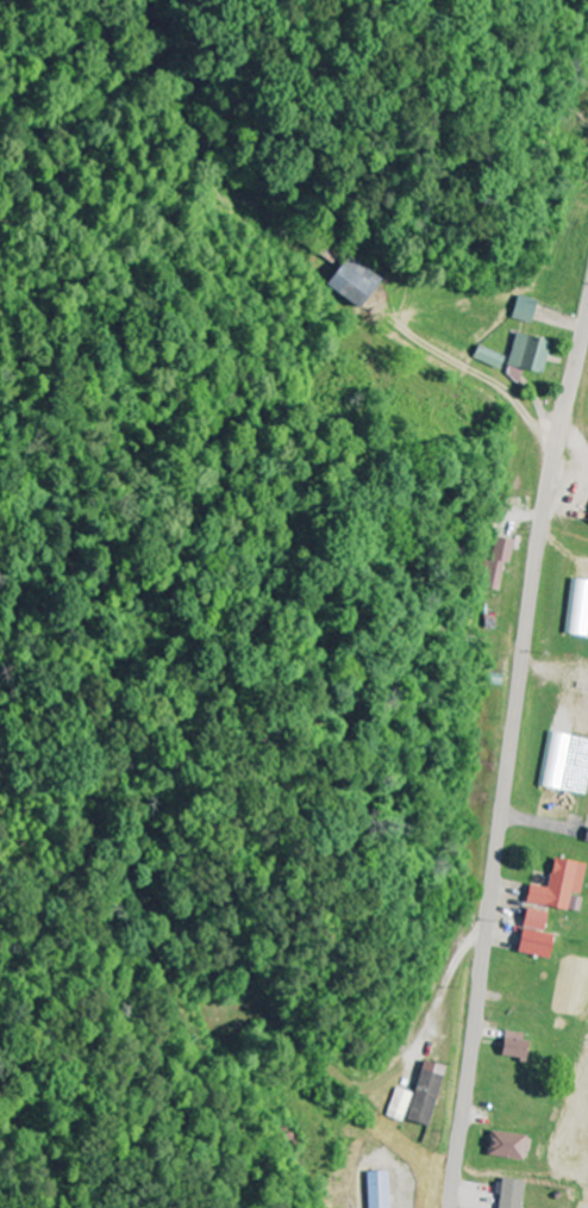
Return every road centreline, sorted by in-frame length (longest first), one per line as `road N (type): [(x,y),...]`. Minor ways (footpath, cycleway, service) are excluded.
road 1 (secondary): [(451,1207),(545,513),(587,314)]

